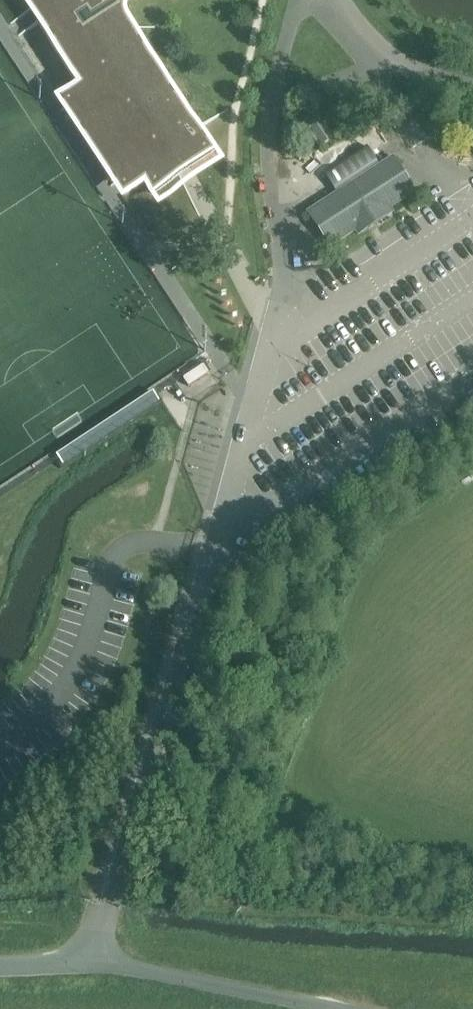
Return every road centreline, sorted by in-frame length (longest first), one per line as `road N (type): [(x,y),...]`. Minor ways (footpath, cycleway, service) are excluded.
road 1 (unclassified): [(343,1008),(92,962)]

